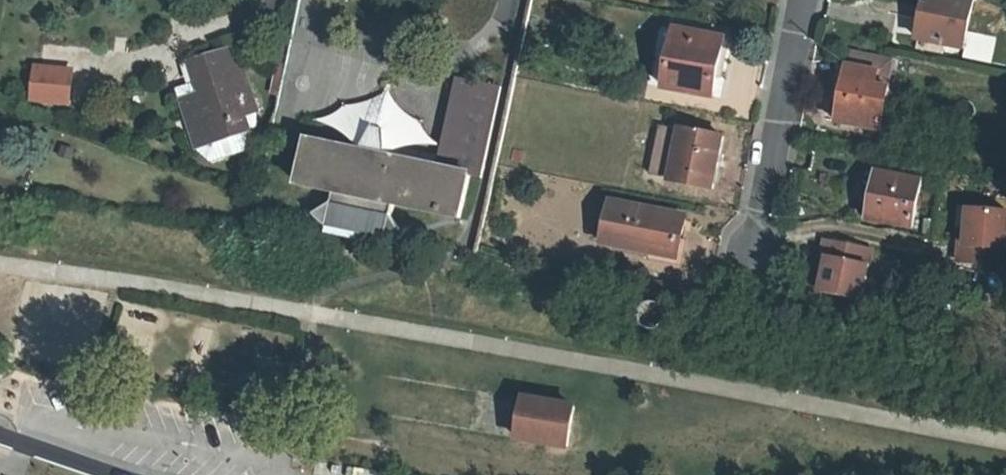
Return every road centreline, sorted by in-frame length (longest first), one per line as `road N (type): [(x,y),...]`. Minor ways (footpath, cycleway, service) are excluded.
road 1 (residential): [(750,286),(800,0)]
road 2 (primary): [(121,474),(0,435)]

